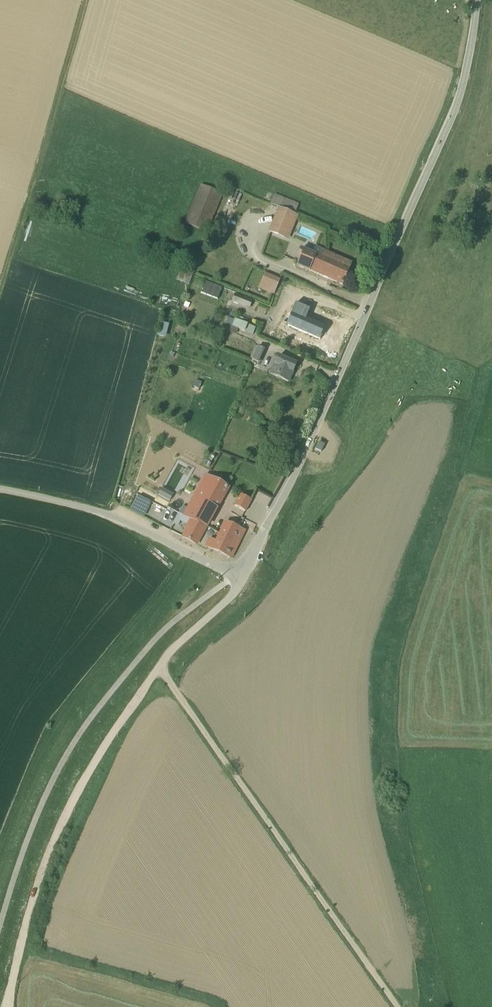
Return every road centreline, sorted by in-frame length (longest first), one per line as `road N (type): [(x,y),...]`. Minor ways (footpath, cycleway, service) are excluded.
road 1 (unclassified): [(242,581),(456,108),(475,0)]
road 2 (track): [(160,671),(394,1006)]
road 3 (track): [(143,692),(67,818),(18,957),(9,1006)]
road 4 (track): [(84,0),(0,283)]
road 5 (unclassified): [(0,492),(109,519),(242,581)]
road 6 (unclassified): [(242,581),(143,692)]

